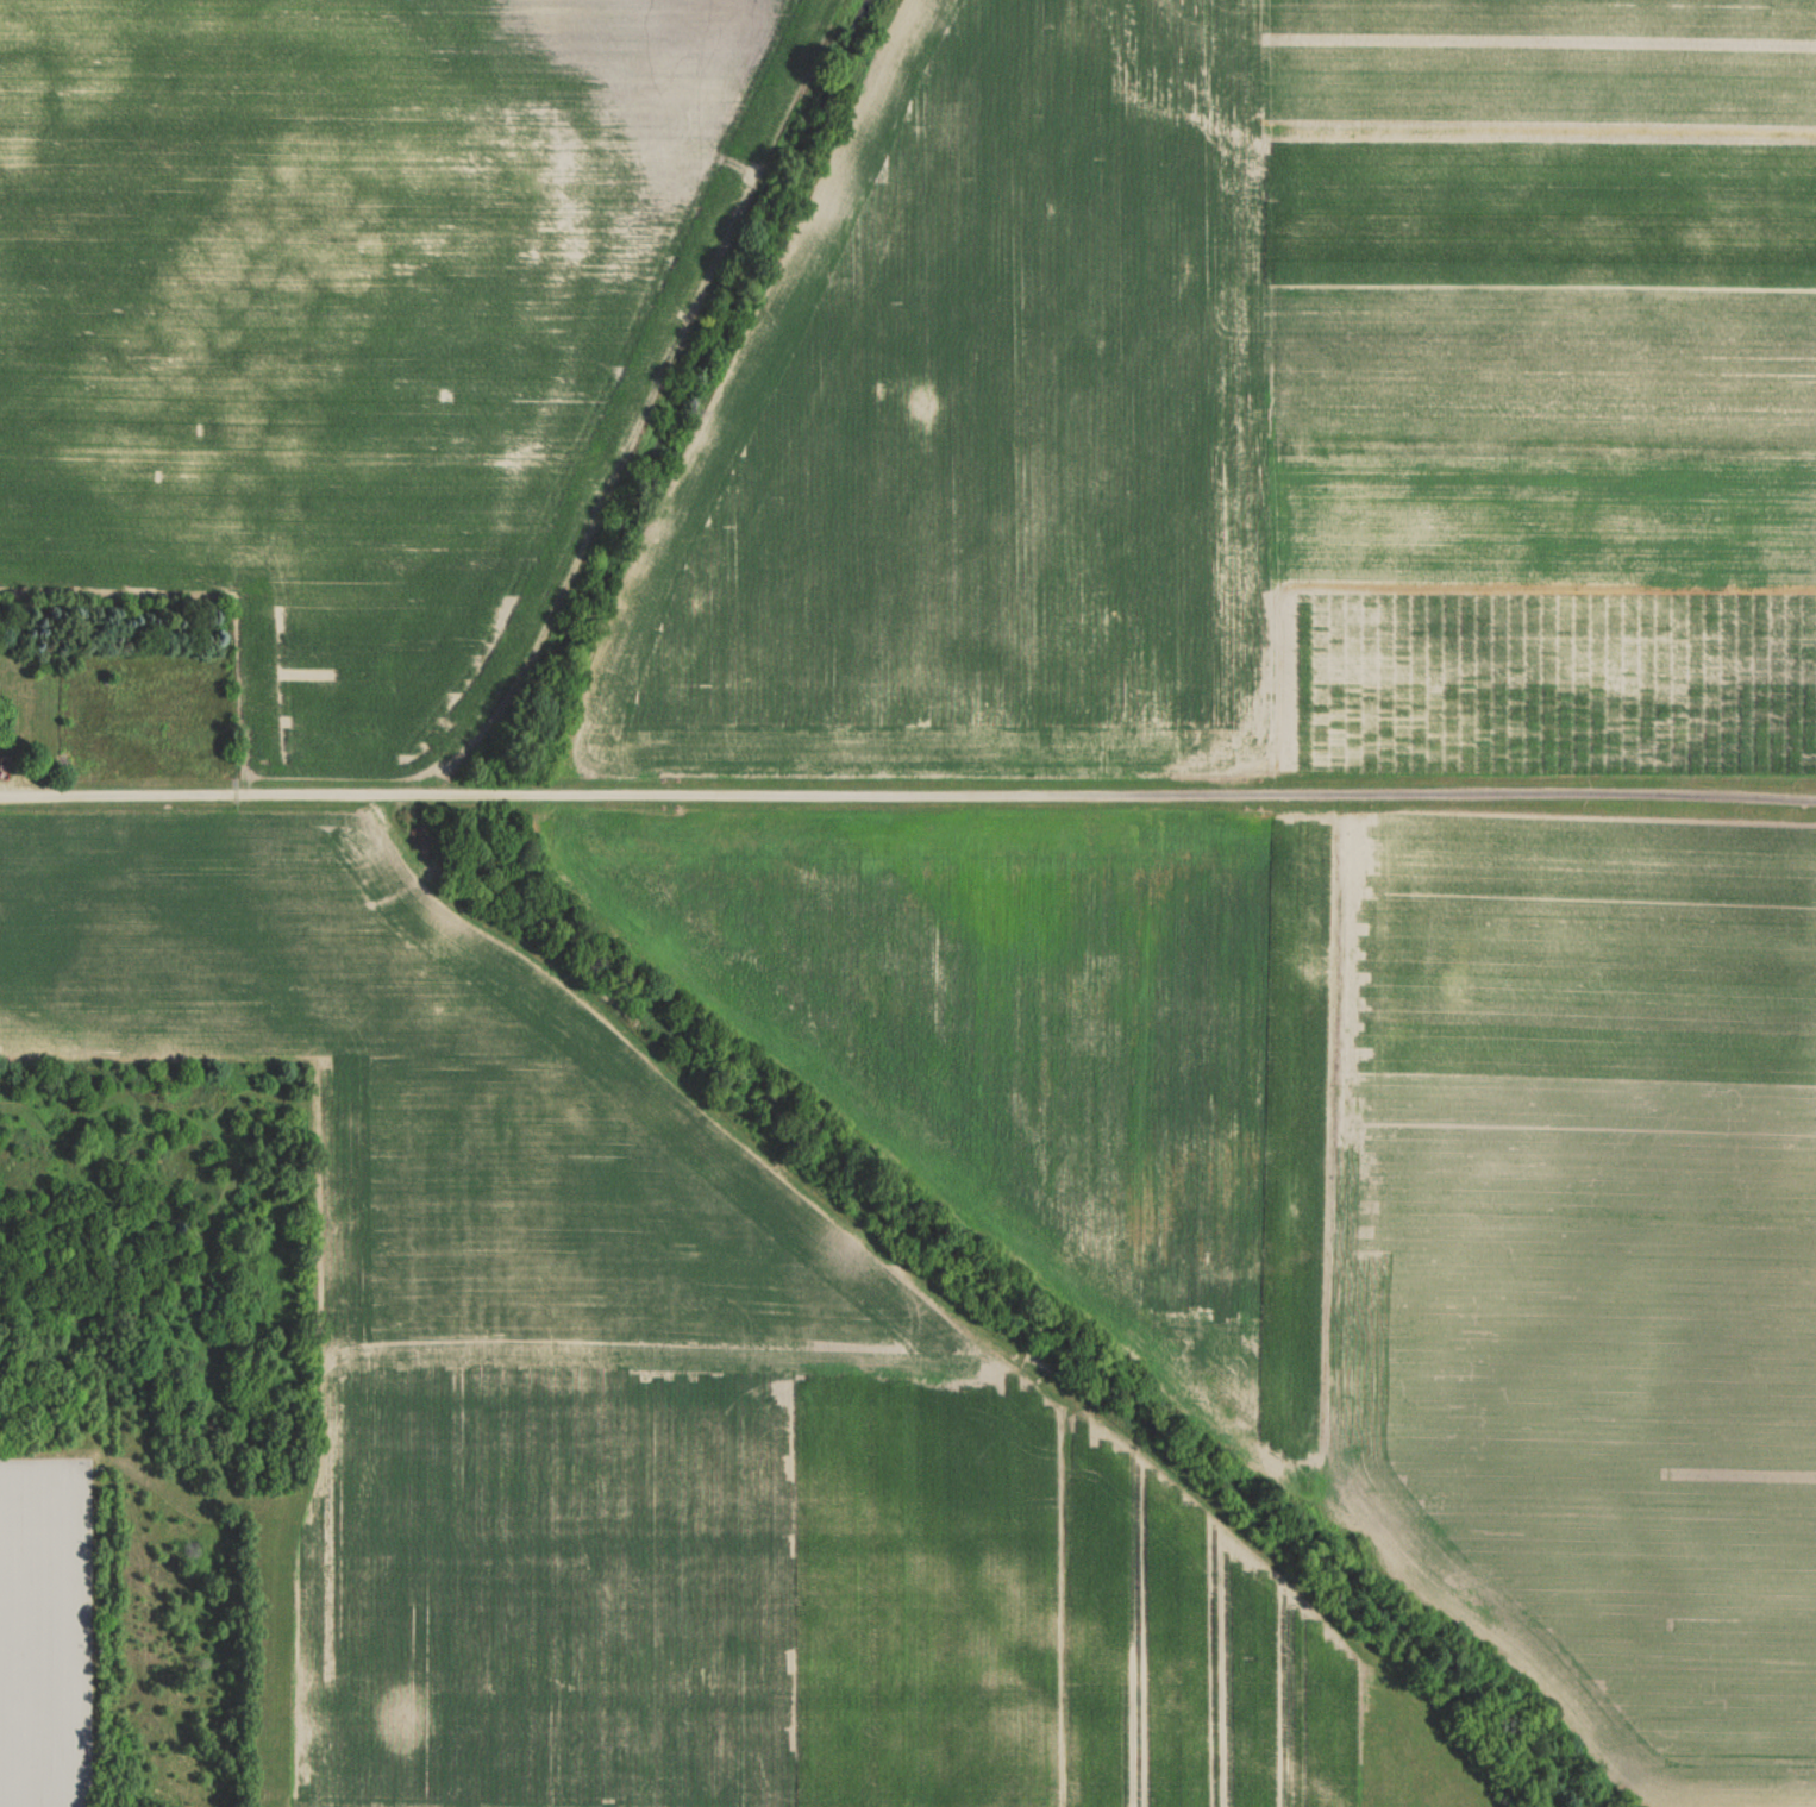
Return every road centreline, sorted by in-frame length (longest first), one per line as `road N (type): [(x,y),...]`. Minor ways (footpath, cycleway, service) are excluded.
road 1 (residential): [(0,794),(1815,794)]

